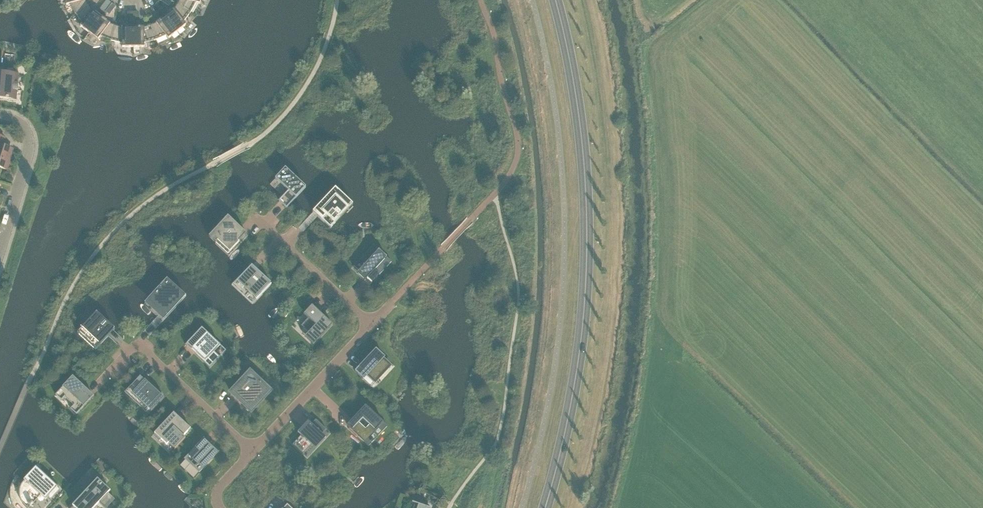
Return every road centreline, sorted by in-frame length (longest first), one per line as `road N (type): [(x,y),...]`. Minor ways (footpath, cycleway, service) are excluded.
road 1 (primary): [(544,507),(577,369),(587,235),(577,105),(555,0)]
road 2 (residential): [(253,451),(137,343),(90,392)]
road 3 (residential): [(253,451),(372,325)]
road 4 (residential): [(372,325),(252,213)]
road 5 (residential): [(0,242),(28,152),(21,126),(0,117)]

